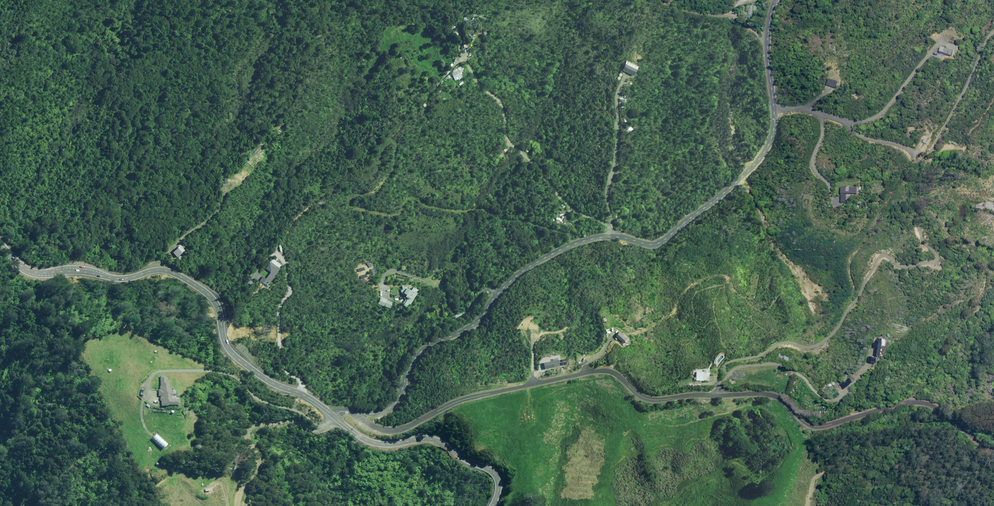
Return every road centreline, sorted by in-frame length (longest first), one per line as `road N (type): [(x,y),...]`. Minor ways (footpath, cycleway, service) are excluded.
road 1 (unclassified): [(360,415),(397,430),(473,397),(611,371),(649,400),(771,393),(816,426),(917,403),(949,414),(993,449)]
road 2 (unclassified): [(360,415),(395,404),(419,353),(474,325),(517,275),(543,258),(601,237),(659,243),(755,165),(774,113)]
road 3 (primary): [(0,238),(39,268),(135,274),(165,267),(188,277),(215,299),(240,359),(335,417)]
road 4 (track): [(917,403),(993,265),(946,235),(945,218),(993,215)]
road 5 (primary): [(335,417),(365,440),(434,440),(489,468),(498,479),(494,505)]

